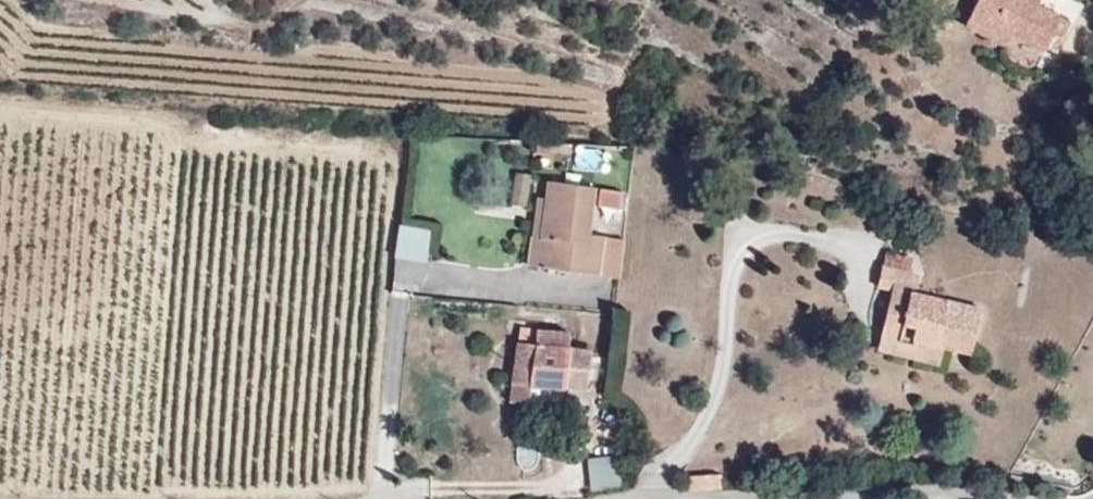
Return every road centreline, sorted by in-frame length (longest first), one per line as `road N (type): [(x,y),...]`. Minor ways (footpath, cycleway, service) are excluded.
road 1 (unclassified): [(617,498),(811,498)]
road 2 (unclassified): [(880,498),(961,492),(1012,498)]

